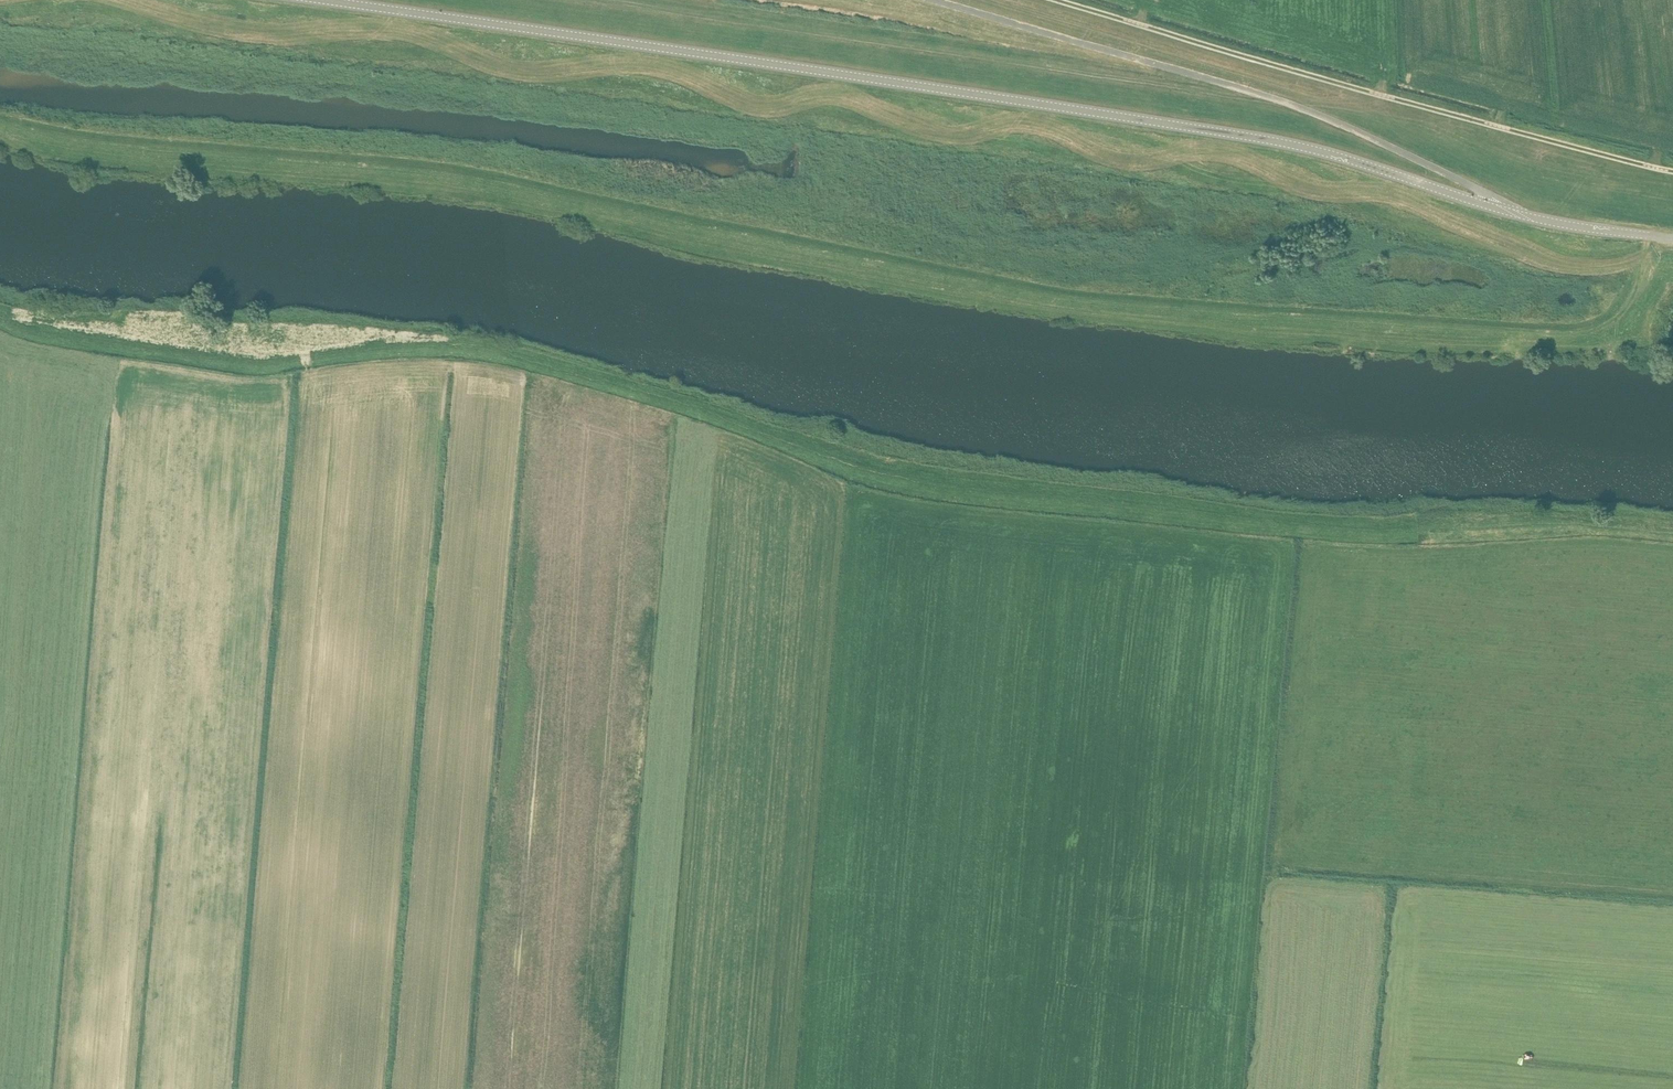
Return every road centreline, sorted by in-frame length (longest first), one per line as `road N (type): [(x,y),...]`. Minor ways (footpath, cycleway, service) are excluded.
road 1 (tertiary): [(1649,235),(1517,213),(1271,140),(320,0)]
road 2 (track): [(1262,95),(605,0)]

